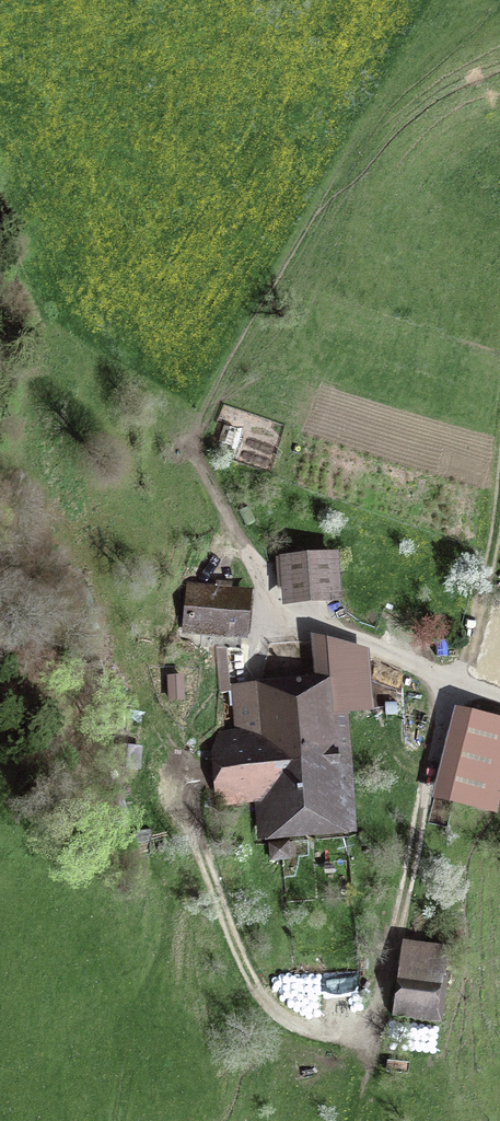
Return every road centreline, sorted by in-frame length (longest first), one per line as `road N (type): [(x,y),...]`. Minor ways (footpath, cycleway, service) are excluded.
road 1 (track): [(374,1030),(499,502)]
road 2 (track): [(273,619),(260,665),(209,701),(187,756),(192,824),(230,923),(273,1002),(316,1025),(374,1030)]
road 3 (track): [(273,619),(154,366),(95,323),(80,328),(64,358)]

